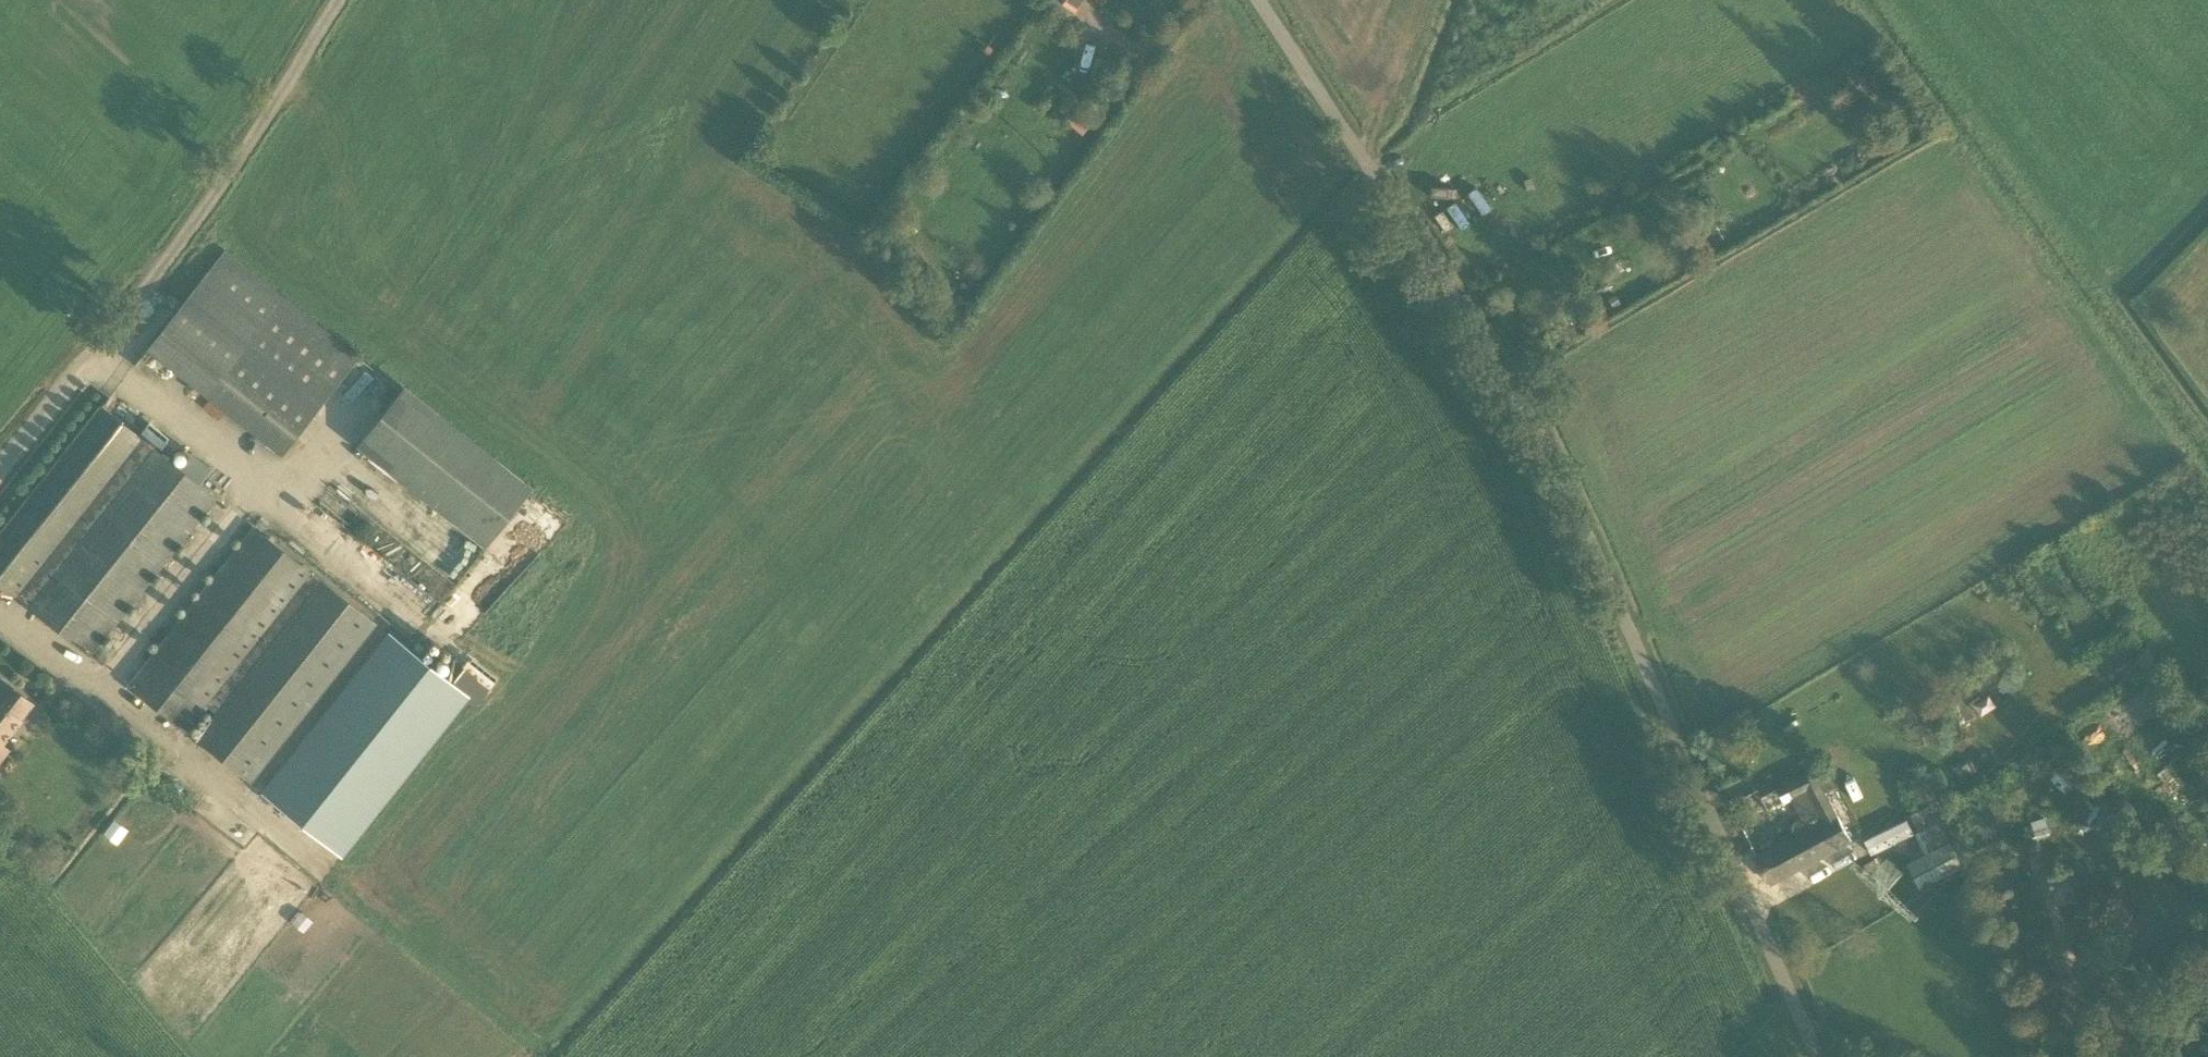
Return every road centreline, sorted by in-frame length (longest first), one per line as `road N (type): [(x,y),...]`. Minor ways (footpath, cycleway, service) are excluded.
road 1 (unclassified): [(1839,1056),(1526,385),(1257,0)]
road 2 (track): [(0,472),(346,0)]
road 3 (unclassified): [(2083,1056),(2207,978)]

